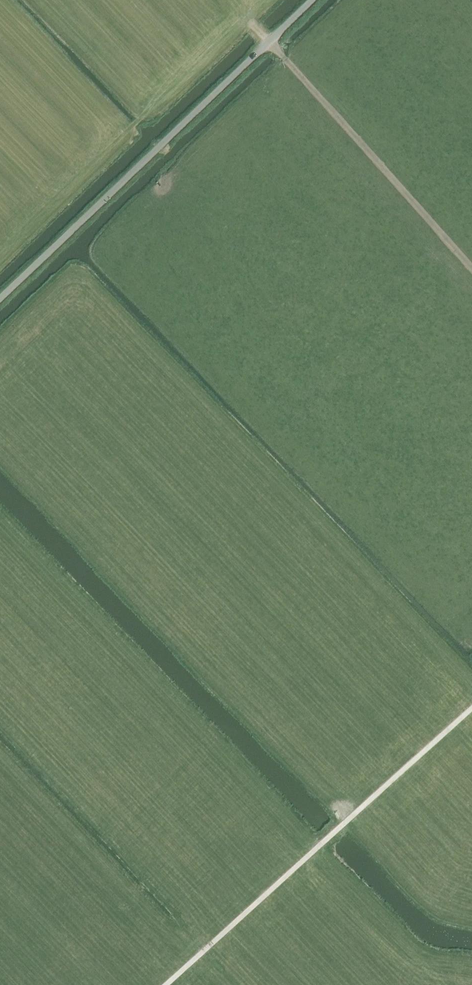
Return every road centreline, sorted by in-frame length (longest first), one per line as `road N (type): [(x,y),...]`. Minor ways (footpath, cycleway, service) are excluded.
road 1 (unclassified): [(0,300),(313,0)]
road 2 (track): [(166,984),(471,707)]
road 3 (track): [(471,269),(251,23)]

